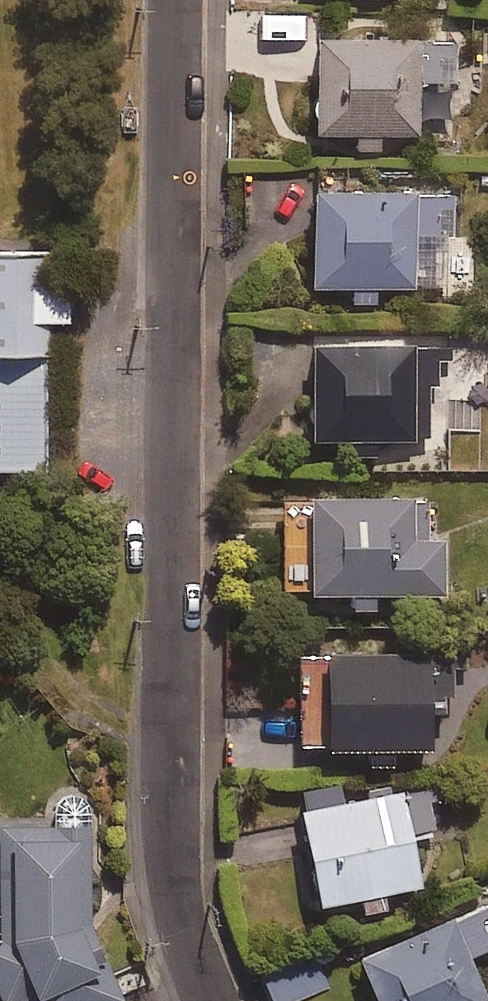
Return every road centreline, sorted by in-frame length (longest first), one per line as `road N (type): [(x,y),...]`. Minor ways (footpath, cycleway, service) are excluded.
road 1 (residential): [(176,0),(168,822),(210,1000)]

